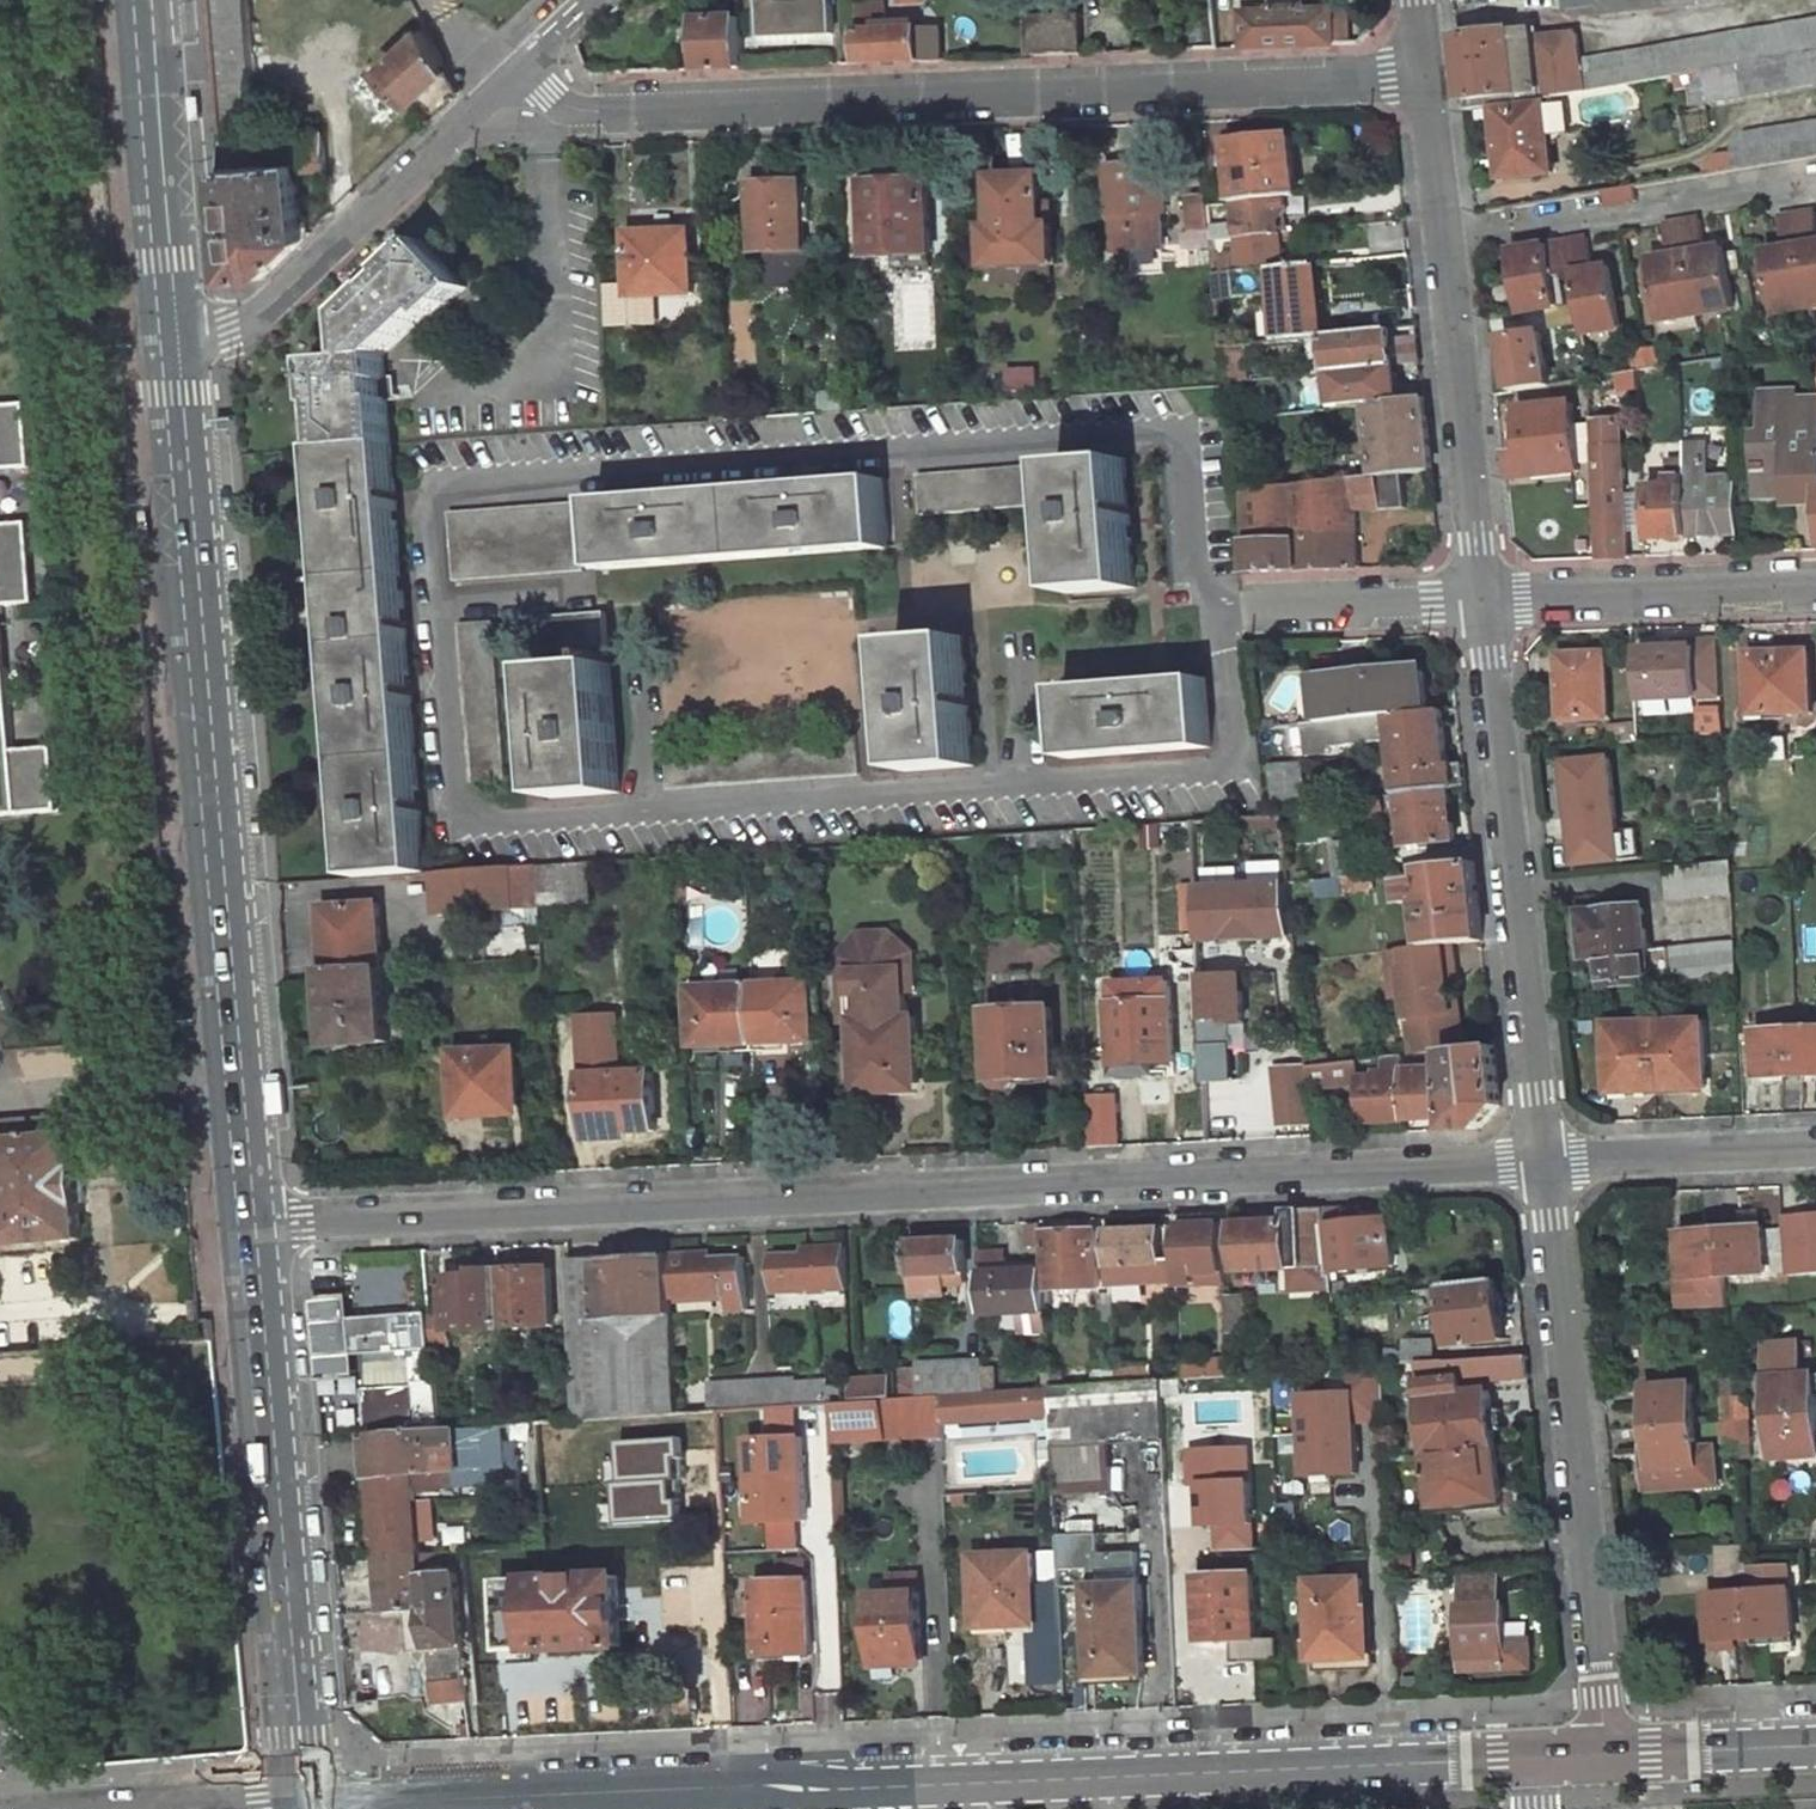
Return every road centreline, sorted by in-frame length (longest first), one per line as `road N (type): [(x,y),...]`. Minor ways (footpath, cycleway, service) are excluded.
road 1 (tertiary): [(1606,1754),(736,1794),(365,1805),(301,1794)]
road 2 (residential): [(247,1224),(1543,1161)]
road 3 (residential): [(520,72),(555,100),(596,111),(1425,77)]
road 4 (secondary): [(169,339),(247,1224)]
road 5 (residential): [(1606,1754),(1543,1161)]
road 6 (secondary): [(247,1224),(301,1794)]
road 7 (residential): [(1543,1161),(1483,599)]
road 8 (residential): [(520,72),(251,320),(169,339)]
road 9 (residential): [(1445,241),(1815,181)]
road 10 (residential): [(1483,599),(1445,241)]
road 11 (secondary): [(143,0),(169,339)]
road 12 (residential): [(1815,585),(1483,599)]
road 13 (unclassified): [(301,1794),(253,1788),(15,1808)]
road 14 (residential): [(1543,1161),(1815,1148)]
road 15 (residential): [(1483,599),(1225,613)]
road 16 (tertiary): [(1815,1747),(1606,1754)]
road 17 (residential): [(1445,241),(1425,77)]

